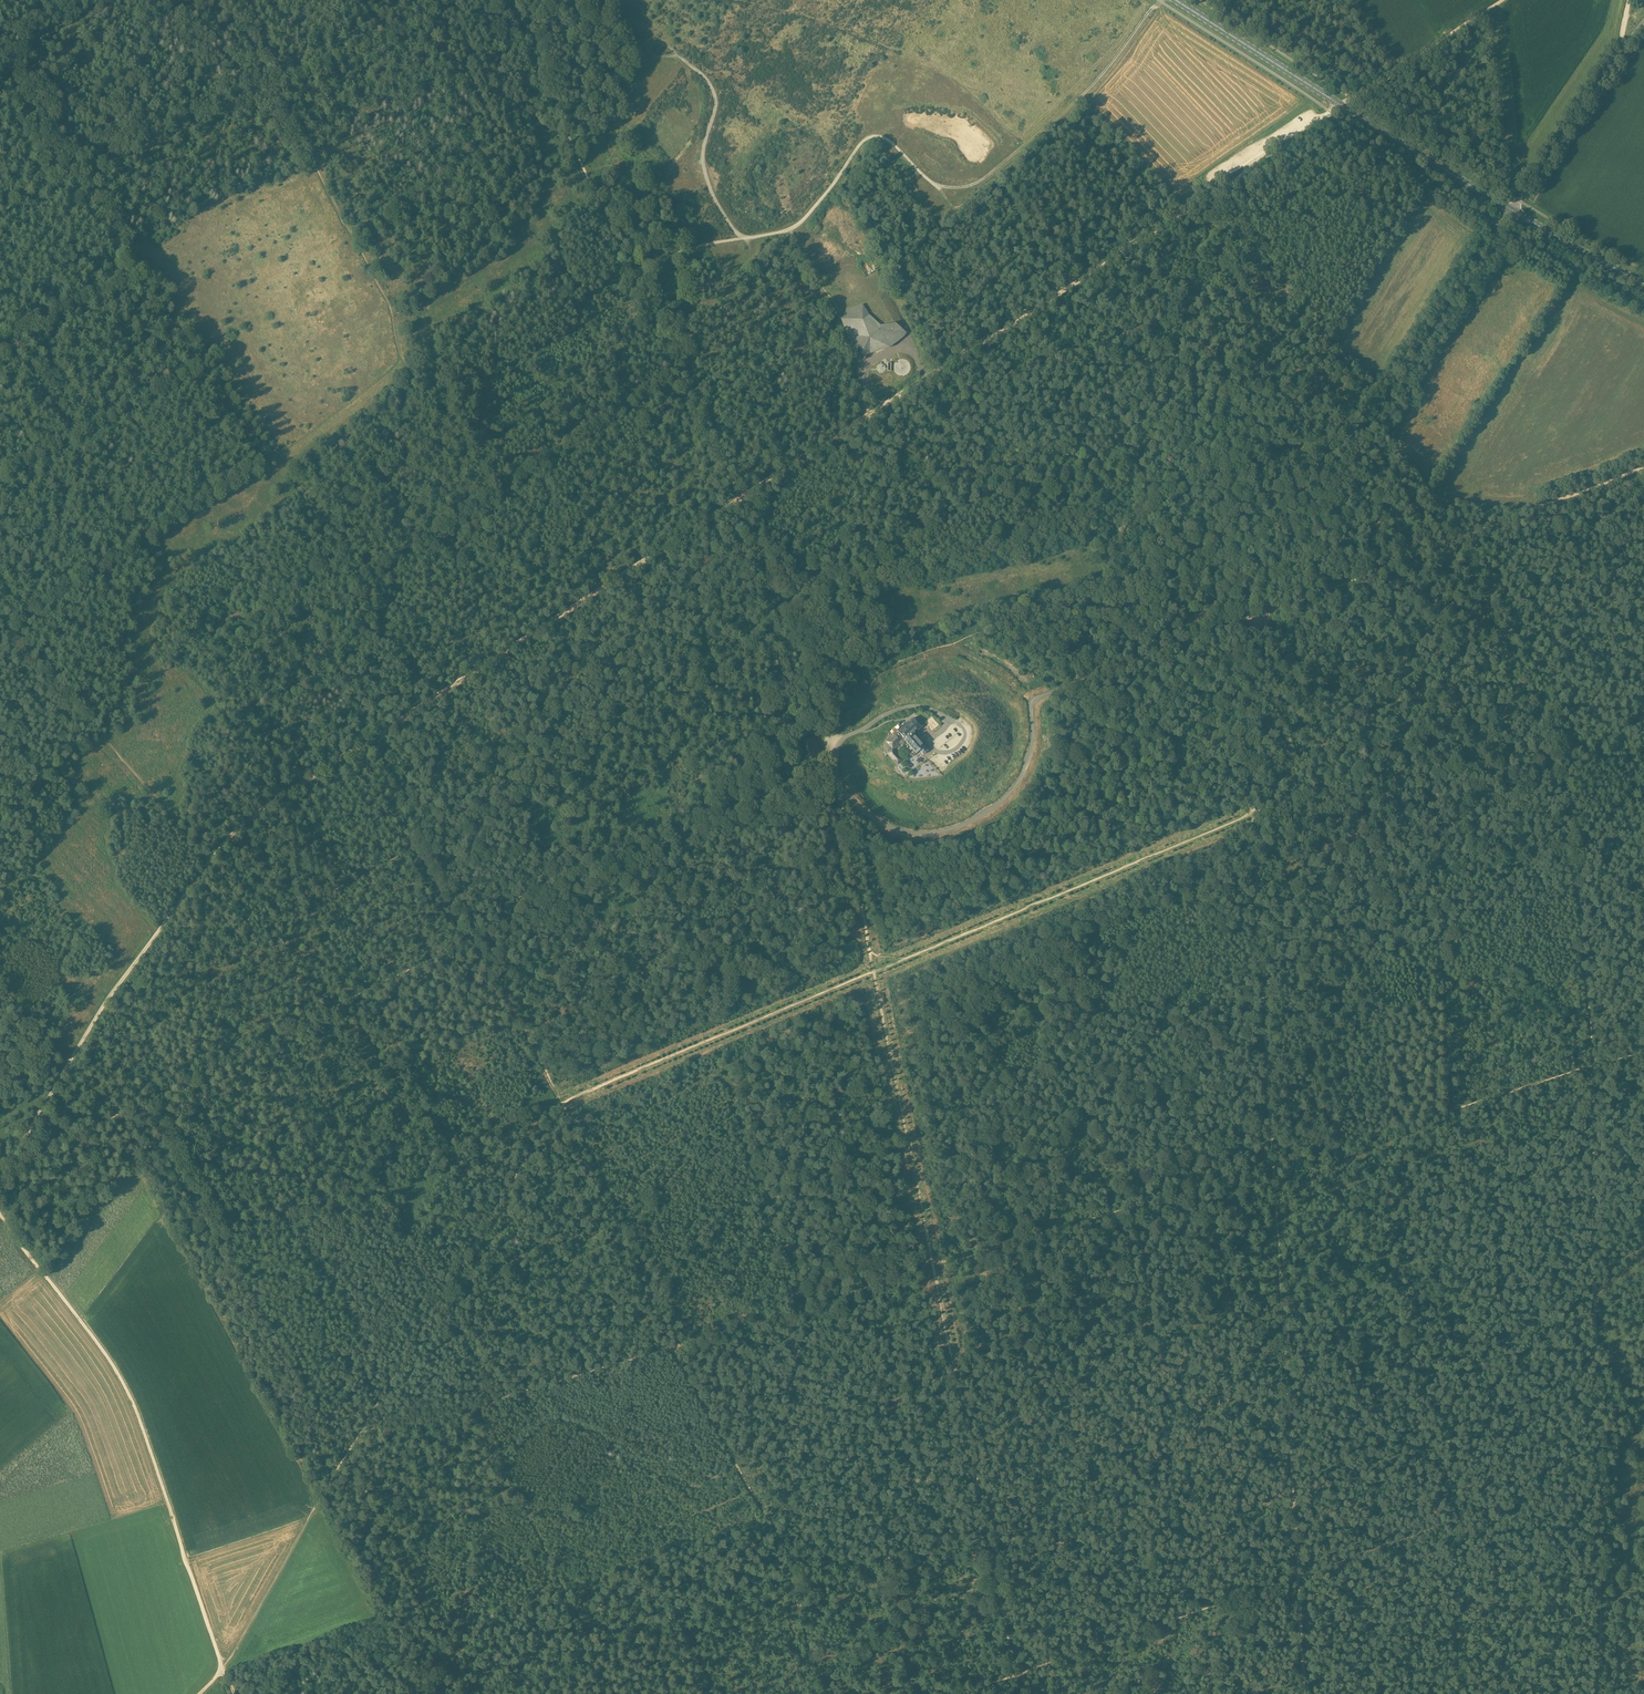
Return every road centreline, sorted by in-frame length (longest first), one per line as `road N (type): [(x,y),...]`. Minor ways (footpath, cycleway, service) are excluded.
road 1 (unclassified): [(841,740),(841,784),(866,813),(903,832),(946,831),(998,804),(1021,778),(1039,697),(1236,622),(1513,210)]
road 2 (track): [(0,1181),(106,1004),(231,836),(737,501)]
road 3 (track): [(444,1292),(496,1401),(668,1349),(725,1440),(863,1433),(911,1693)]
road 4 (track): [(953,1364),(1281,1295),(1594,1203)]
road 5 (track): [(668,1349),(1273,1160)]
road 6 (track): [(211,863),(5,625),(275,458)]
road 7 (track): [(402,354),(429,380),(484,472),(500,483),(679,373),(693,403),(836,305)]
road 8 (track): [(737,501),(1214,192)]
road 9 (track): [(1598,1624),(1593,1105),(1580,1074)]
road 10 (track): [(503,0),(736,499)]
road 11 (track): [(1305,1693),(1273,1160)]
road 12 (track): [(224,1668),(138,1411),(116,1367),(0,1214)]
road 13 (track): [(477,0),(68,179)]
road 14 (track): [(836,757),(473,937)]
road 15 (primary): [(1513,210),(1175,0)]
road 16 (track): [(1165,0),(1095,90),(985,189),(952,203),(941,186)]
road 17 (track): [(1299,1576),(1598,1469)]
road 18 (track): [(370,989),(451,1141),(560,1104)]
road 19 (track): [(725,1440),(796,1576),(821,1693)]
road 20 (track): [(346,1457),(467,1693)]
road 21 (track): [(1133,865),(903,959)]
road 22 (track): [(150,1100),(370,989)]
road 23 (track): [(346,1457),(224,1668)]
road 24 (track): [(1273,1160),(1259,918)]
road 25 (track): [(1423,558),(1643,469)]
road 26 (unclassified): [(1513,210),(1643,21)]
road 27 (track): [(473,937),(371,737)]
road 28 (track): [(444,1292),(560,1104)]
road 29 (track): [(1399,1687),(1598,1624)]
road 30 (track): [(1244,615),(1254,813)]
road 31 (track): [(1254,813),(1434,735)]
road 32 (track): [(444,1292),(346,1457)]
road 33 (track): [(1244,615),(1253,620),(1423,558)]
road 34 (track): [(560,1104),(473,937)]
road 35 (track): [(874,971),(844,792)]
road 36 (track): [(3,1173),(150,1100)]
road 37 (track): [(68,179),(0,45)]
road 38 (primary): [(1643,284),(1513,210)]
road 39 (track): [(353,1444),(496,1401)]
road 40 (track): [(1580,1074),(1448,1108)]
road 41 (track): [(1394,74),(1503,0)]
road 42 (track): [(1254,813),(1133,865)]

